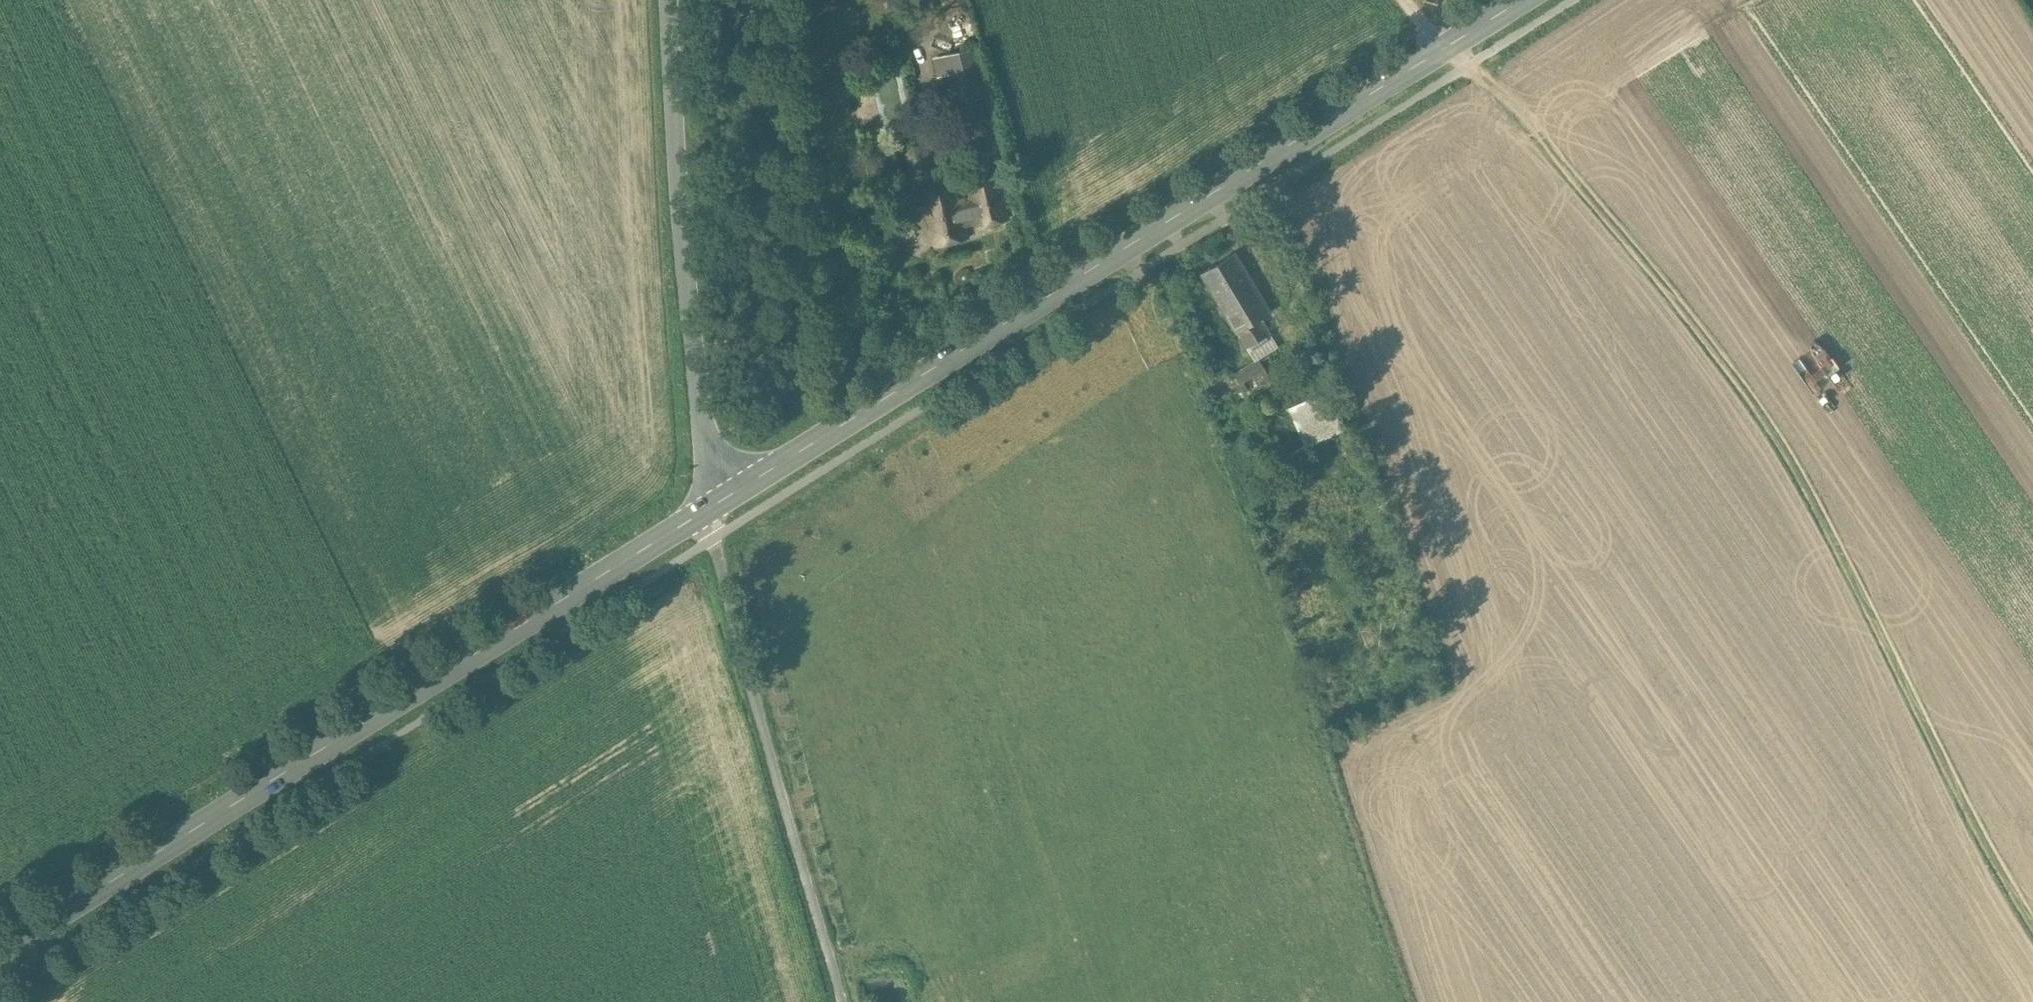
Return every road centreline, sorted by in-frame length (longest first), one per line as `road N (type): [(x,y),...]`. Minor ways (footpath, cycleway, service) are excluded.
road 1 (track): [(2032,949),(1754,426),(1414,0)]
road 2 (primary): [(1520,0),(715,502)]
road 3 (primary): [(715,502),(0,950)]
road 4 (residential): [(715,502),(837,1001)]
road 5 (tertiary): [(679,0),(715,502)]

